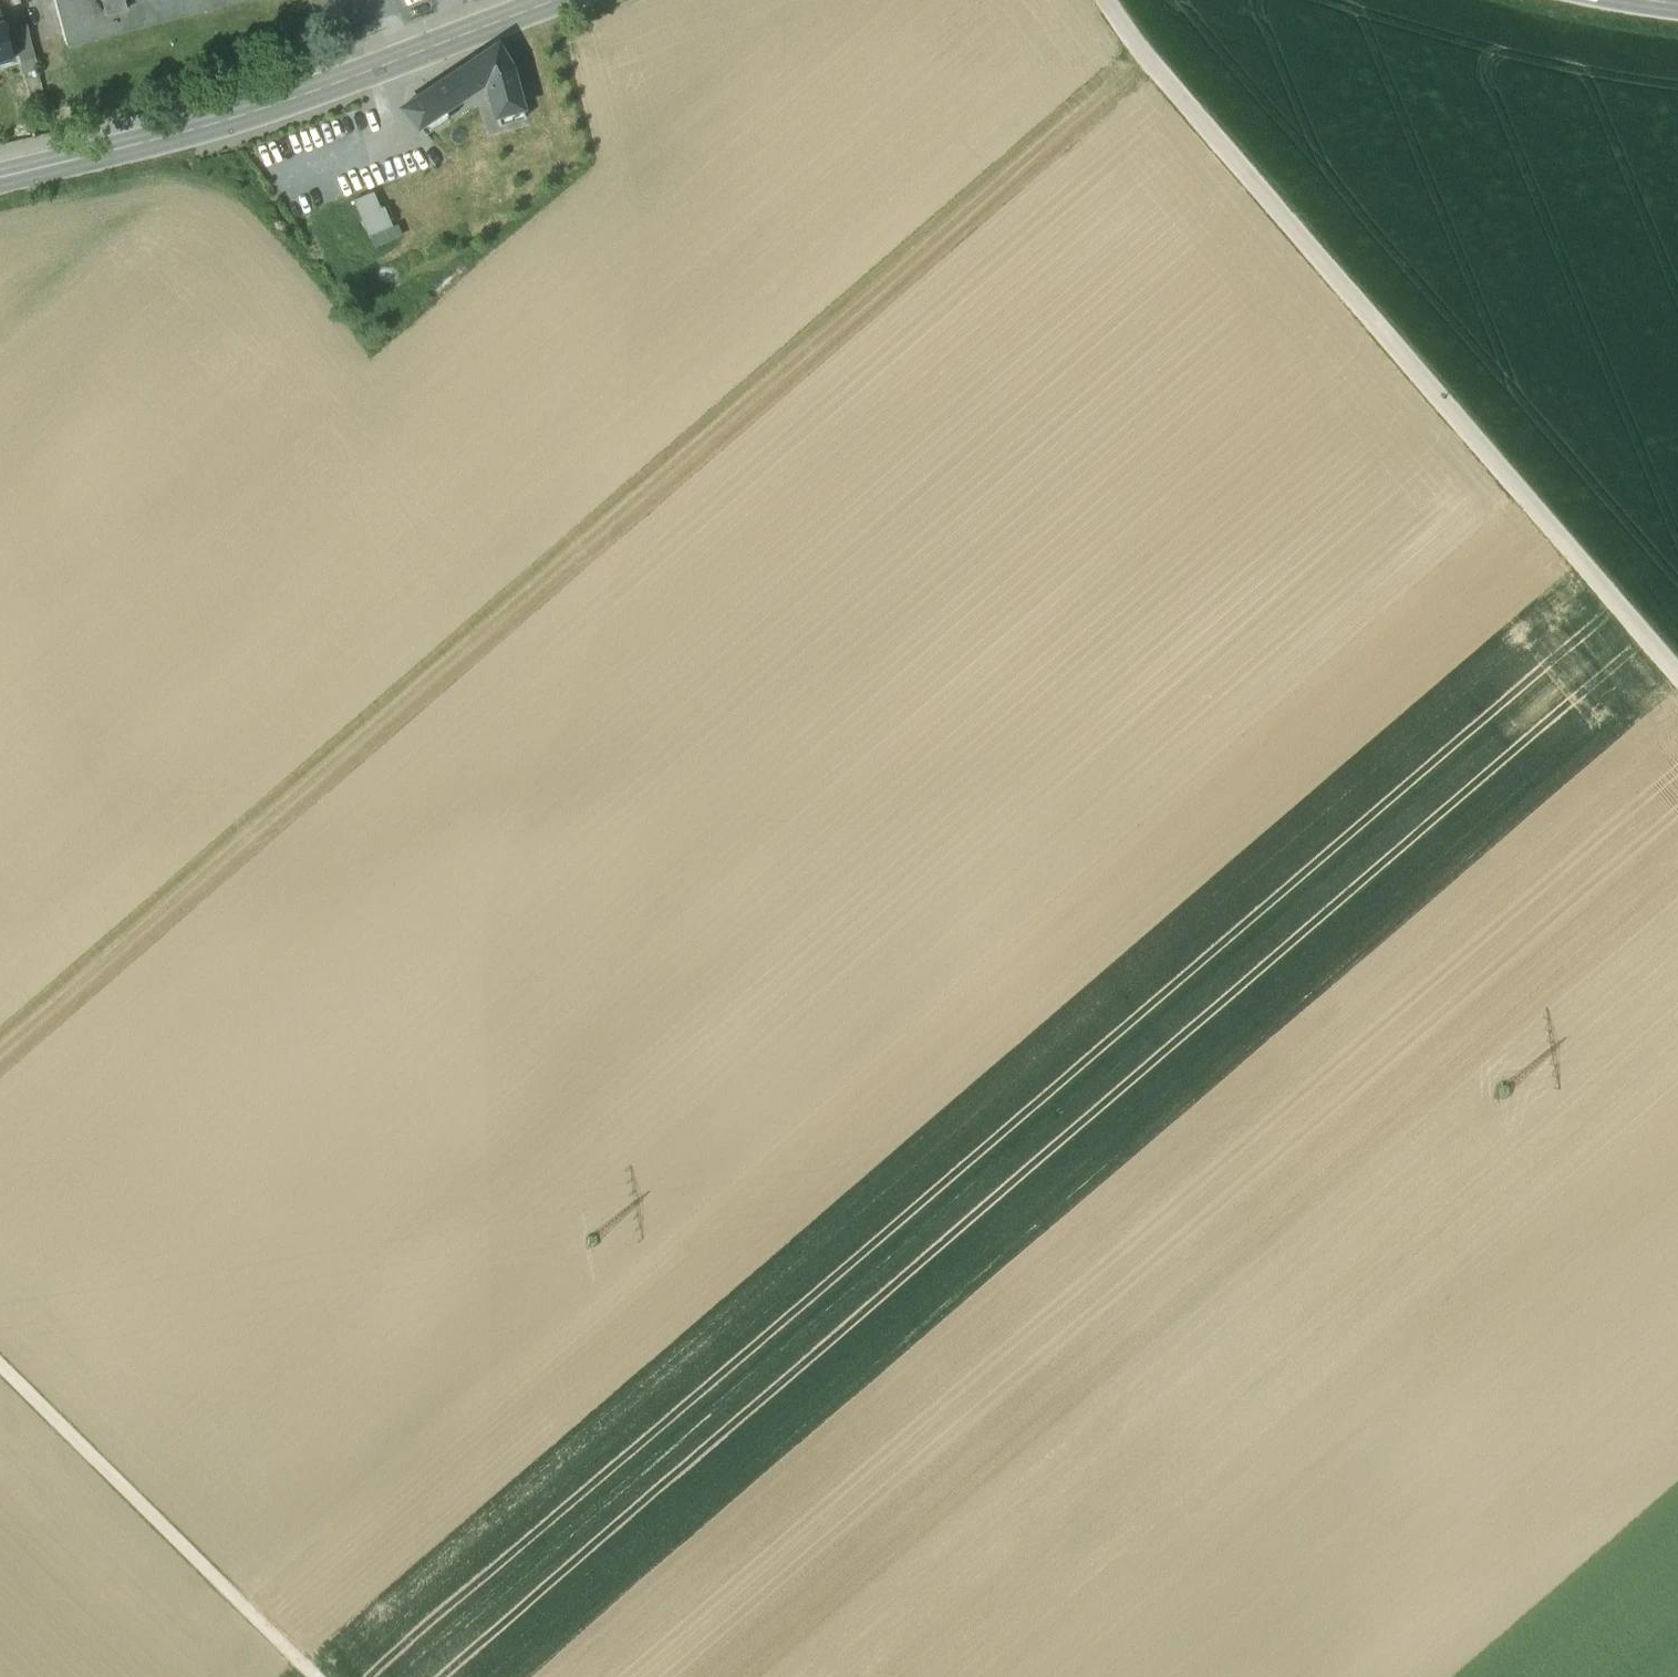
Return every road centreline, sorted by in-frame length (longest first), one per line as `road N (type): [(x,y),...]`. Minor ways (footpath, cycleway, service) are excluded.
road 1 (residential): [(1110,0),(1122,24),(1677,665)]
road 2 (secondary): [(559,0),(180,133),(0,178)]
road 3 (track): [(0,1366),(314,1676)]

